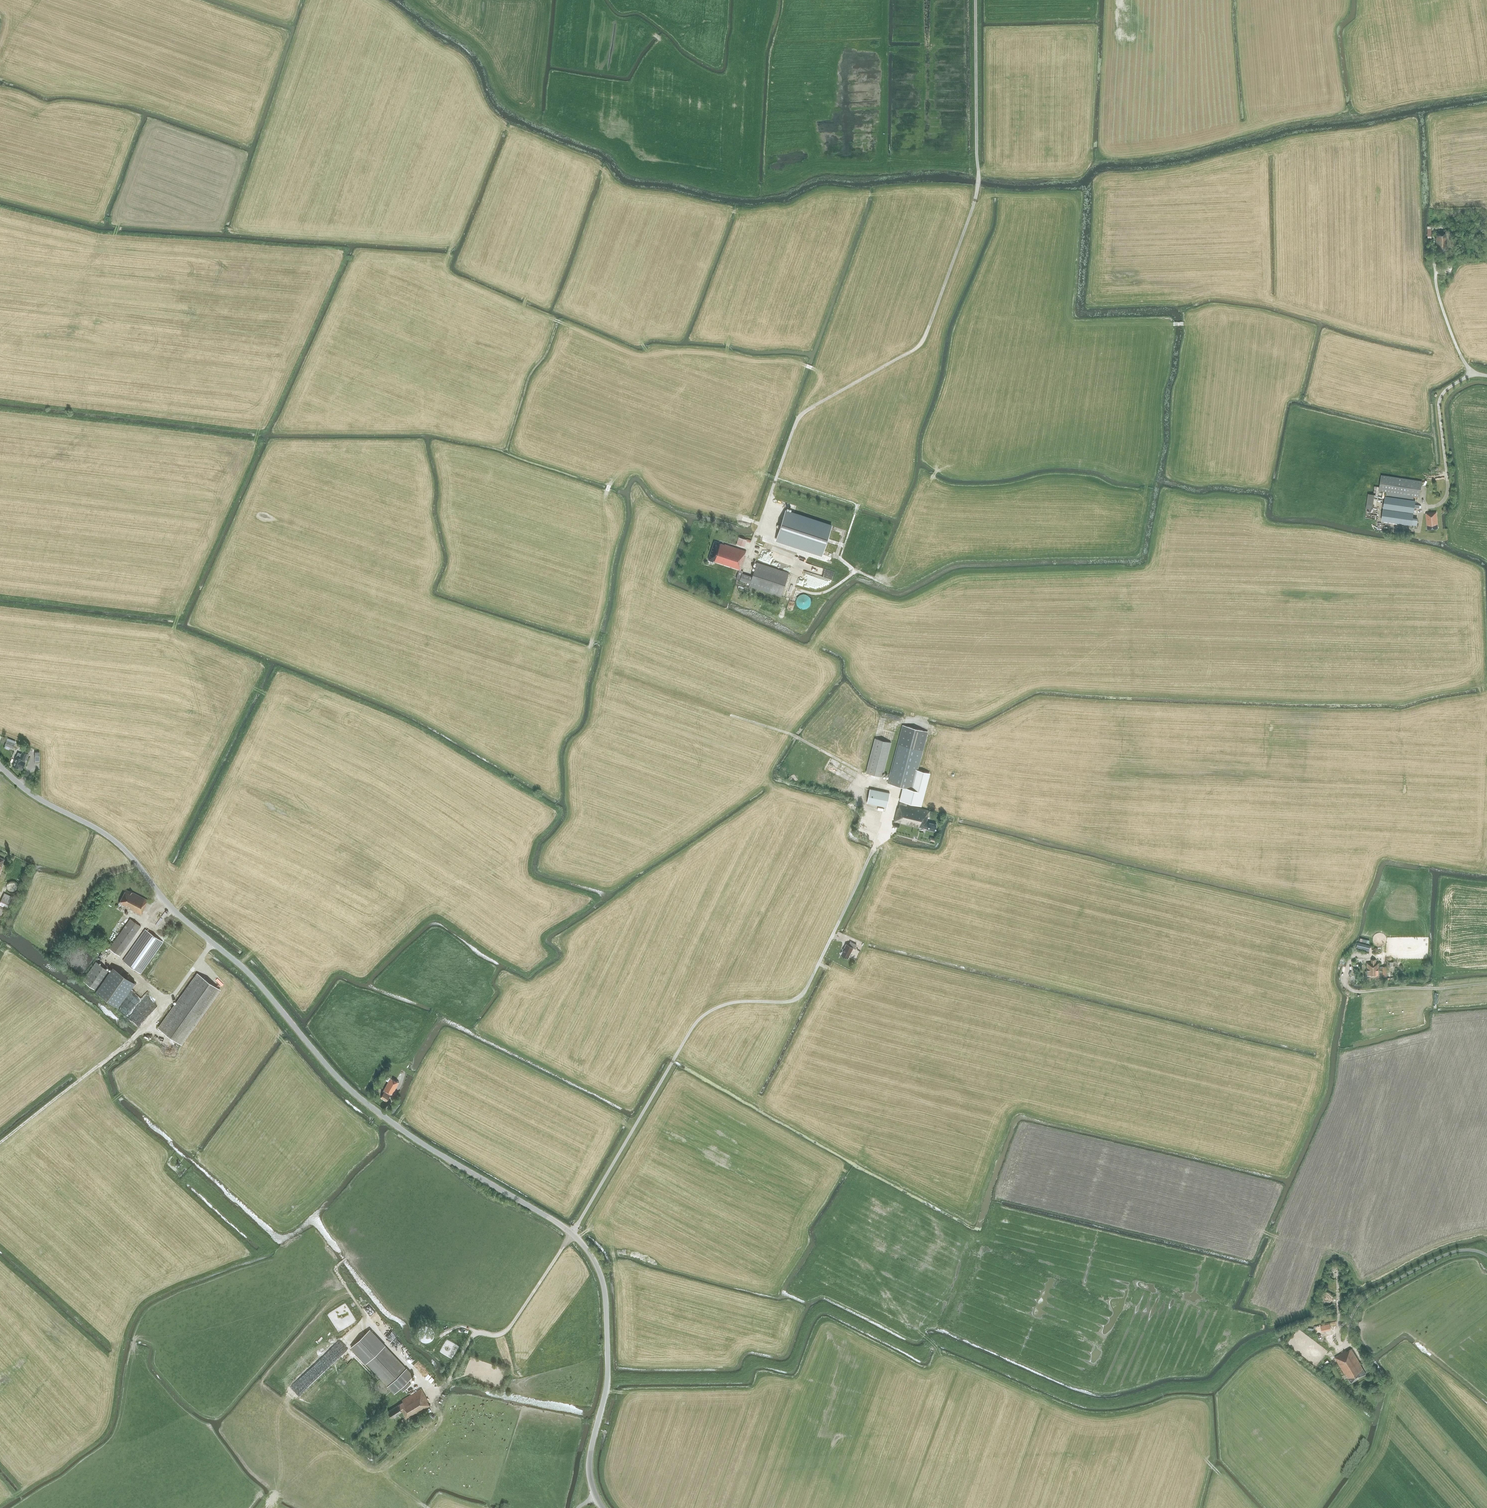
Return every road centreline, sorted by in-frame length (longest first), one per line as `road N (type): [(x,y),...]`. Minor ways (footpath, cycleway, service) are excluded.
road 1 (tertiary): [(596,1498),(589,1466),(607,1382),(606,1308),(586,1248),(364,1101),(123,848),(0,766)]
road 2 (unclassified): [(756,536),(801,415),(926,336),(978,185),(976,0)]
road 3 (track): [(1486,984),(1363,992),(1345,977)]

